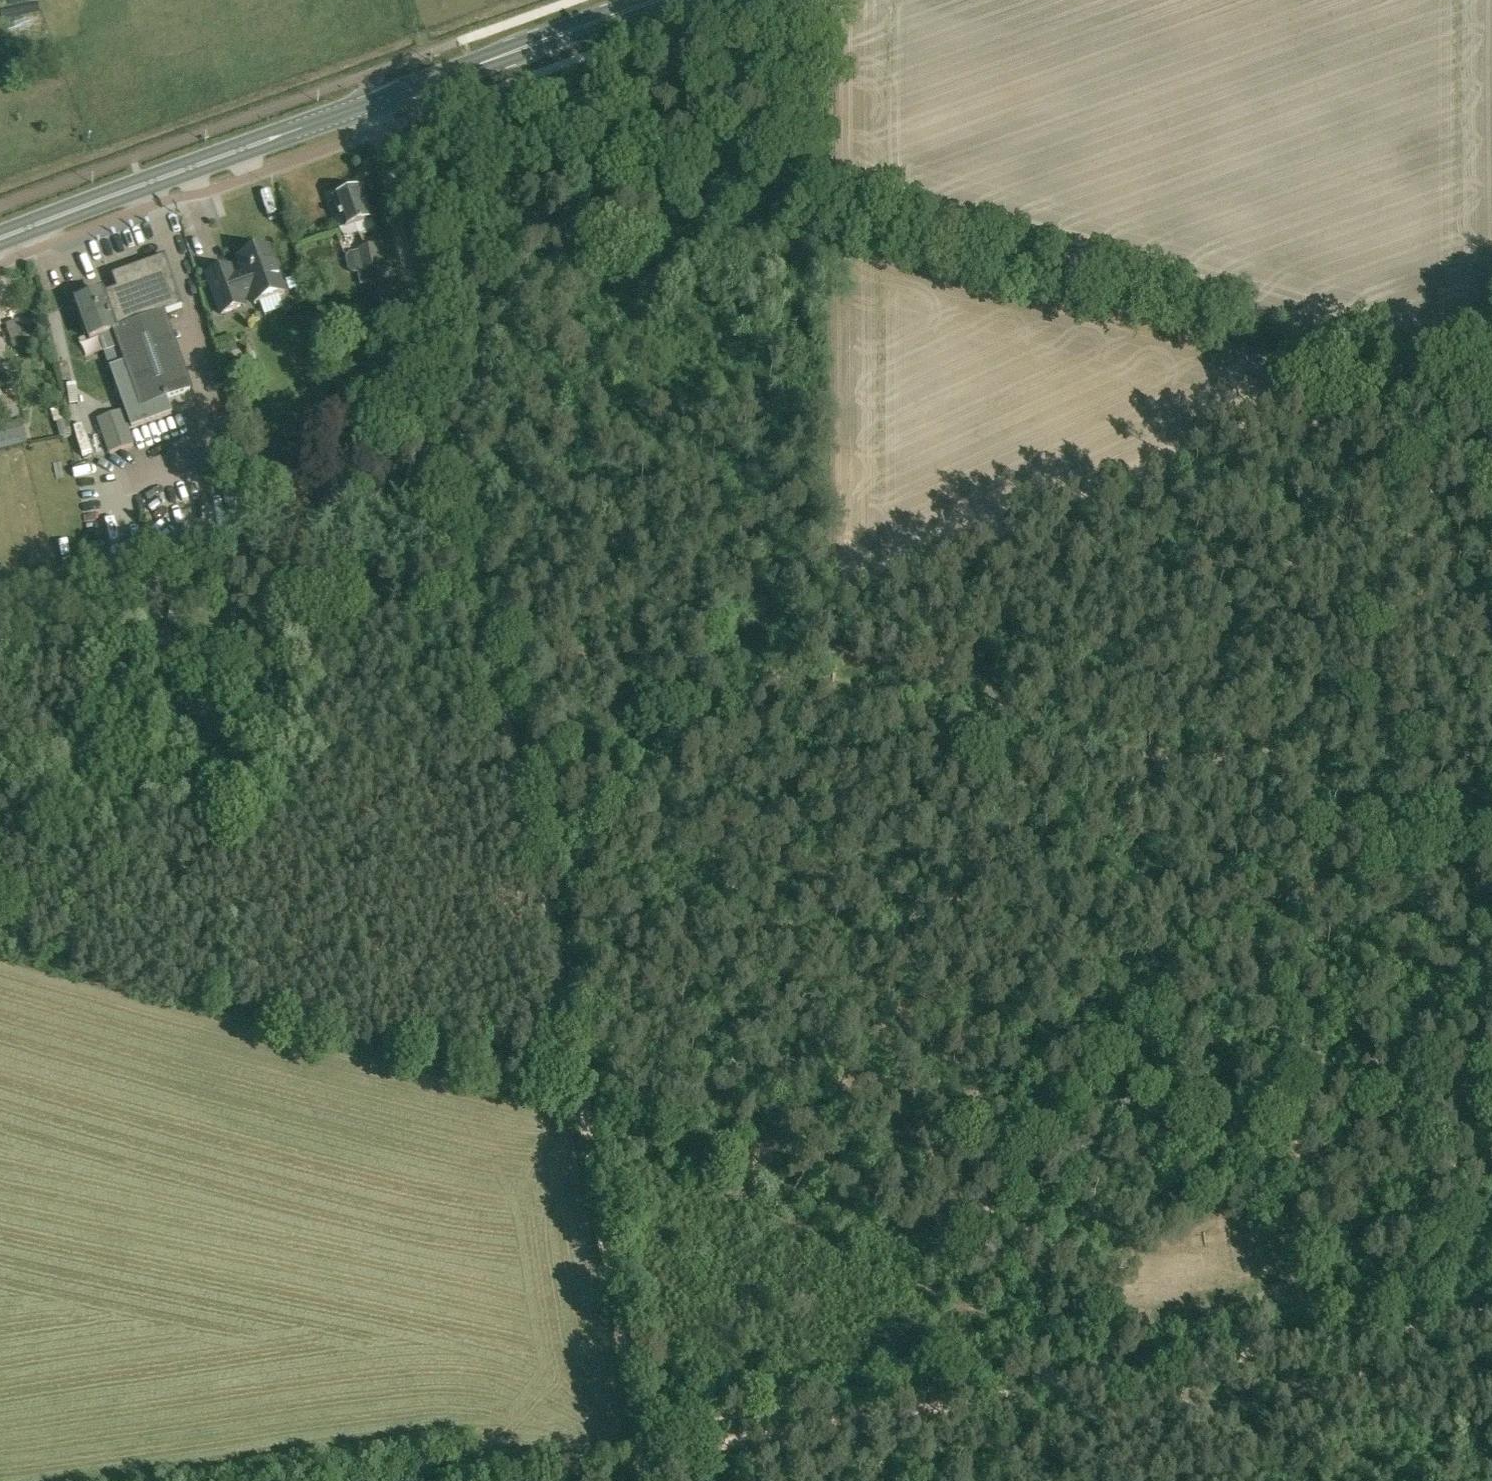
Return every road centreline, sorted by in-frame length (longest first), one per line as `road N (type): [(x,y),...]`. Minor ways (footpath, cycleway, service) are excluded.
road 1 (track): [(640,1480),(542,882),(371,101)]
road 2 (track): [(1491,1316),(503,1480)]
road 3 (primary): [(0,240),(655,0)]

